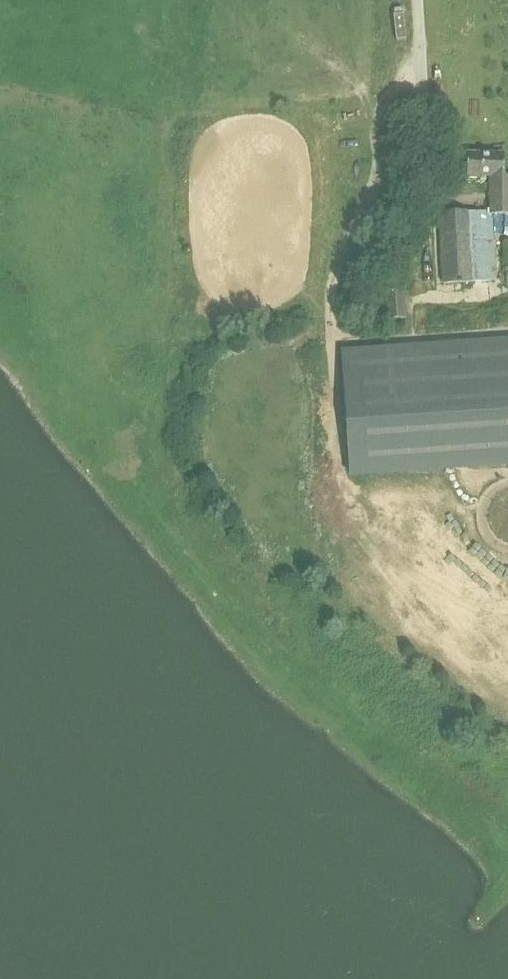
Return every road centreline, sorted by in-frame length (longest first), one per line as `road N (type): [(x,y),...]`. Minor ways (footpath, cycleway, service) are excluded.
road 1 (unclassified): [(423,183),(408,0)]

